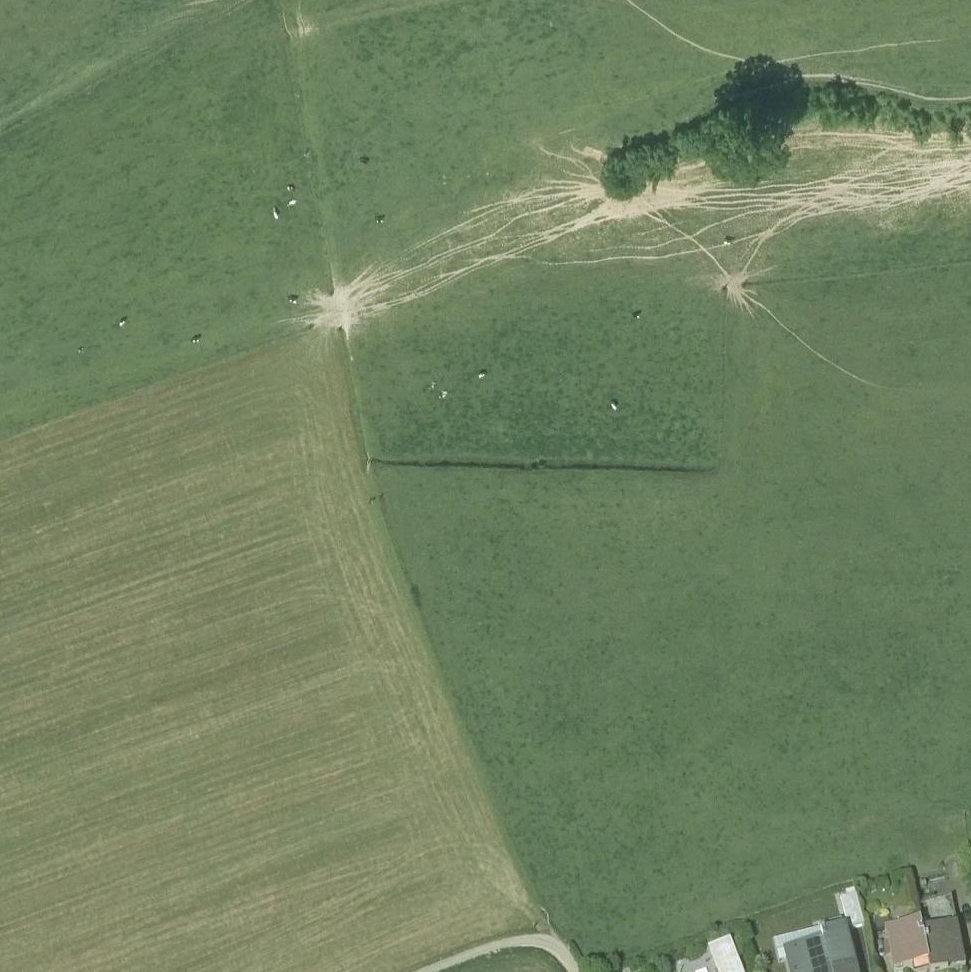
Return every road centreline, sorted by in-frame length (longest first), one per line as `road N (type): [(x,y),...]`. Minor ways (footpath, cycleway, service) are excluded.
road 1 (unclassified): [(424,971),(534,939),(557,944),(577,971)]

